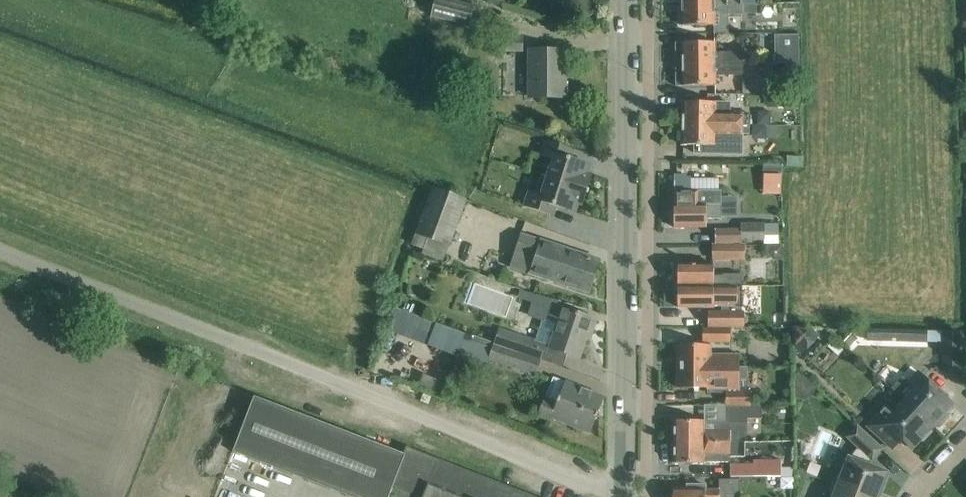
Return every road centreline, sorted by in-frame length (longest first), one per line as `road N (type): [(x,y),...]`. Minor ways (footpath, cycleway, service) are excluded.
road 1 (unclassified): [(610,496),(0,251)]
road 2 (tertiary): [(622,496),(626,0)]

